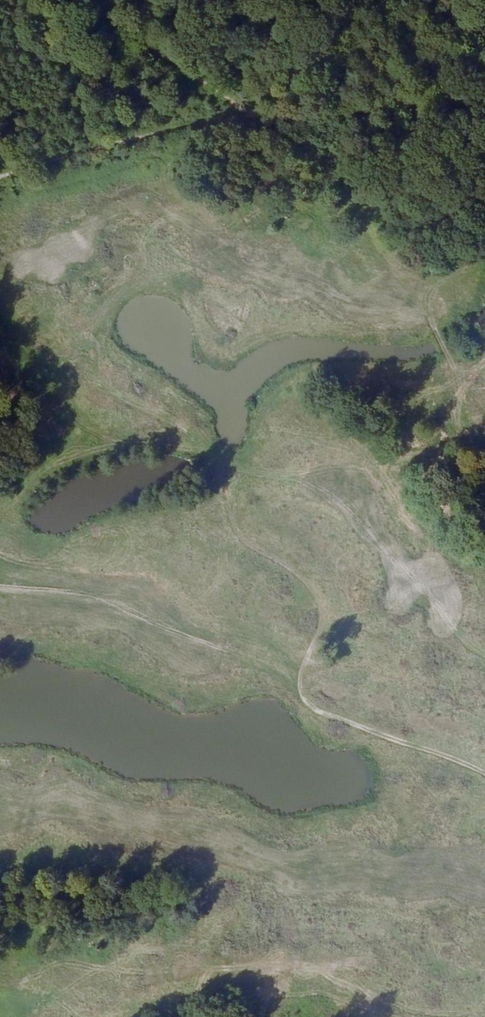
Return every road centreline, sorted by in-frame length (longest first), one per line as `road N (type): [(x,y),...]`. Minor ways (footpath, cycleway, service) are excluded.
road 1 (track): [(484,102),(252,117),(54,156),(0,175)]
road 2 (track): [(484,777),(312,712),(298,691),(302,662)]
road 3 (track): [(209,479),(241,542),(294,577),(314,602),(317,627),(302,662)]
road 4 (track): [(67,0),(252,117)]
road 5 (track): [(302,662),(396,681),(484,720)]

